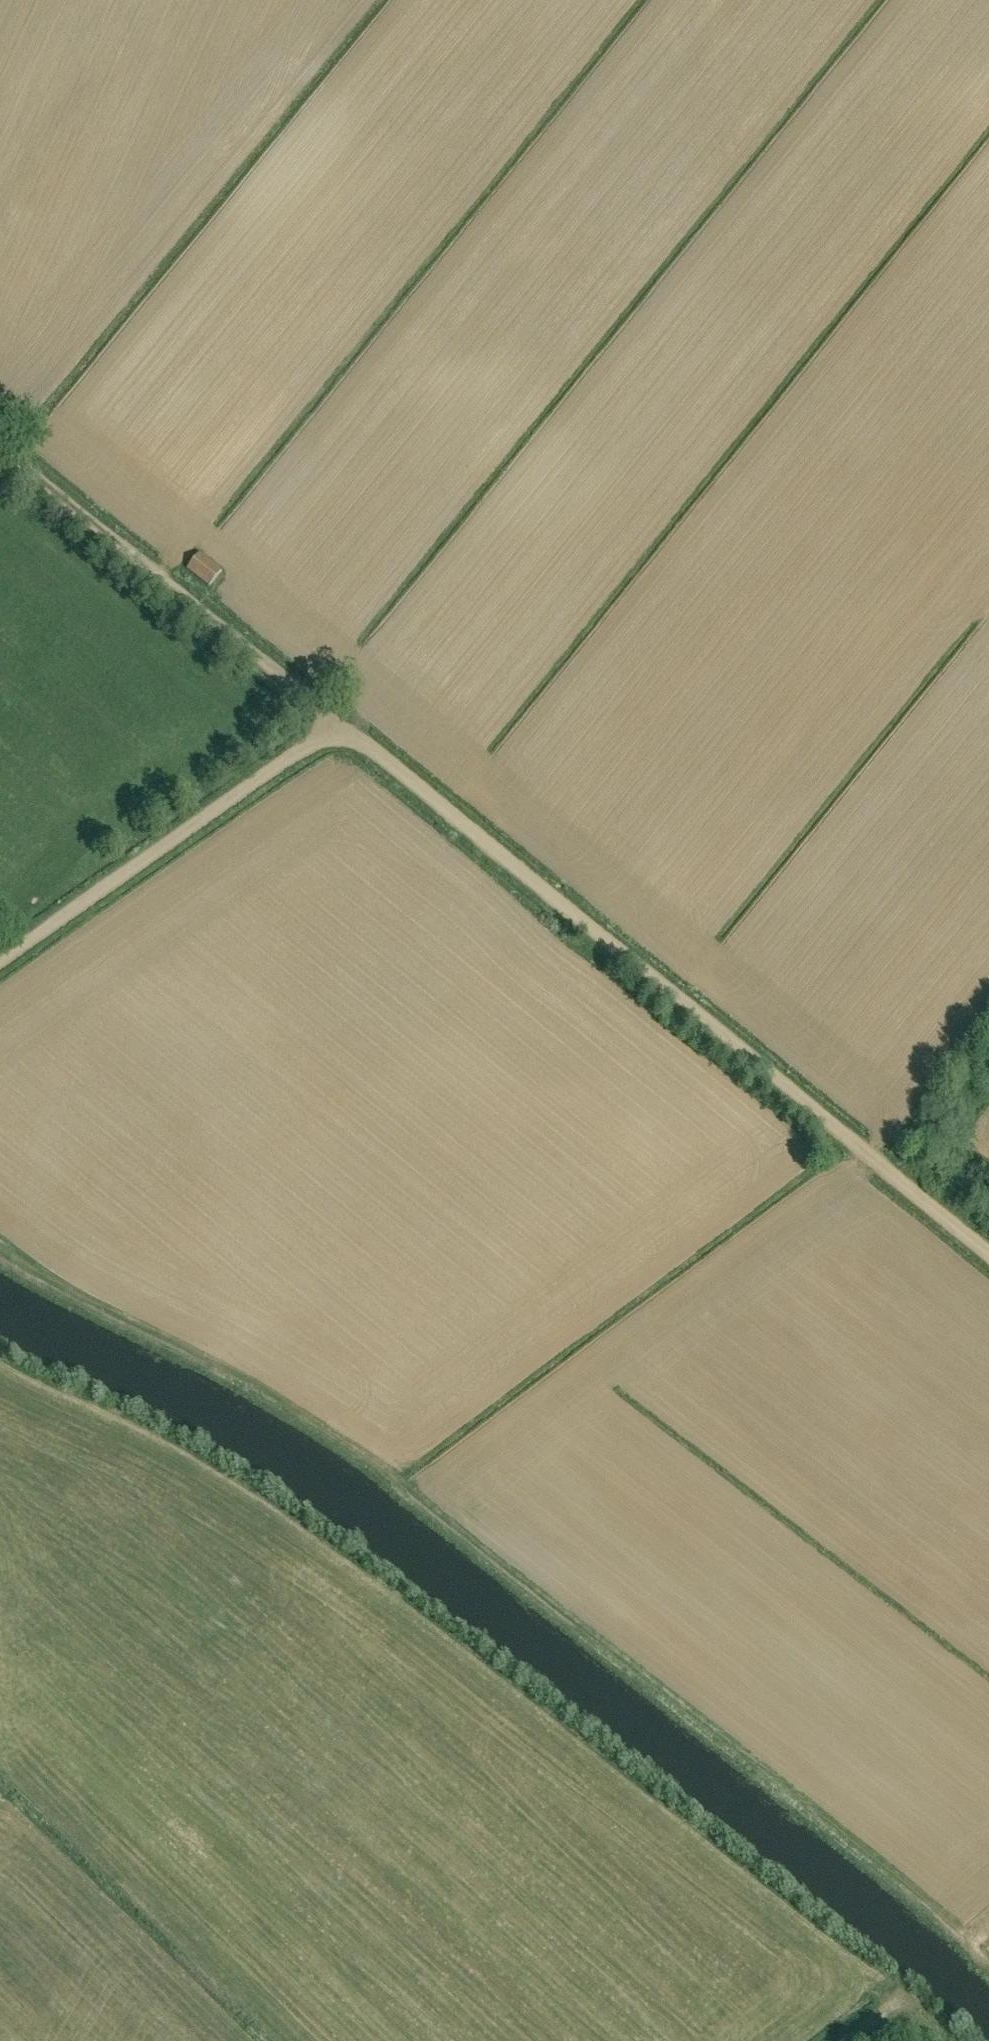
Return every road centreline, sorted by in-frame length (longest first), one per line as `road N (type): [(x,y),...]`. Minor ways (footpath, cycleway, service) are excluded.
road 1 (track): [(337,725),(988,1252)]
road 2 (track): [(0,445),(337,725)]
road 3 (track): [(0,965),(337,725)]

